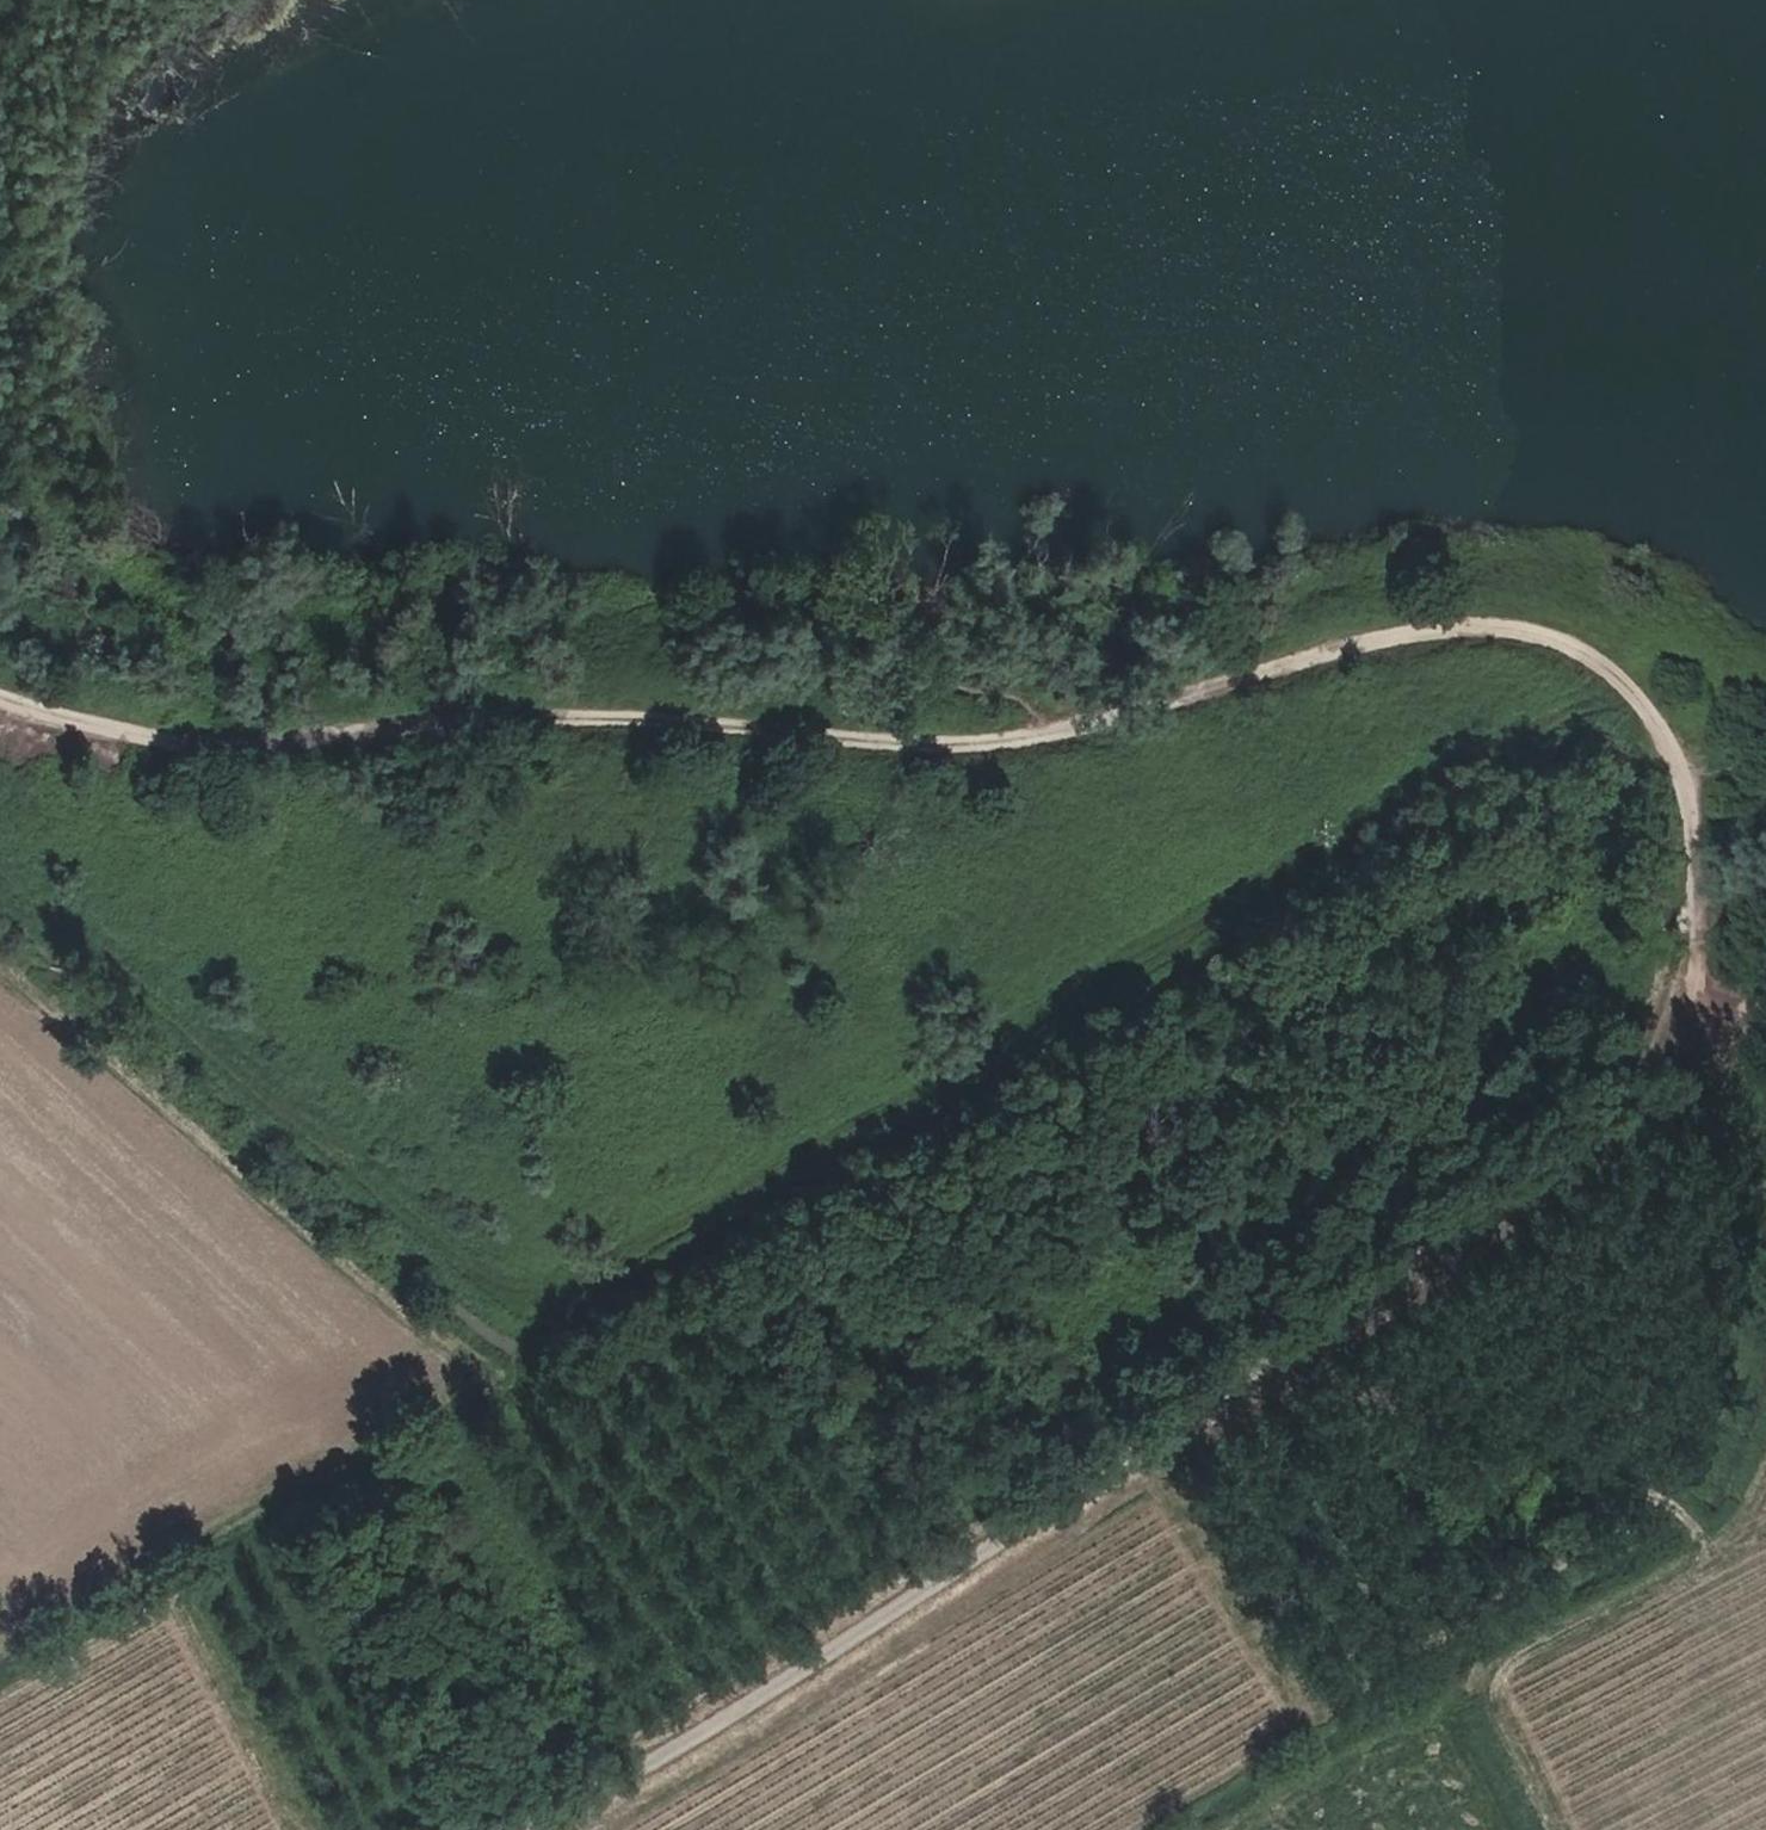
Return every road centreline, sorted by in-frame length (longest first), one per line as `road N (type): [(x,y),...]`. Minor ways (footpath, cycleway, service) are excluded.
road 1 (track): [(0,703),(76,726),(206,744),(585,715),(1014,745),(1392,634),(1497,623),(1584,648),(1617,670),(1636,689),(1680,775),(1698,825),(1702,895),(1690,1008),(1620,1127),(1582,1166),(1470,1251),(1268,1366),(720,1722),(525,1829)]

